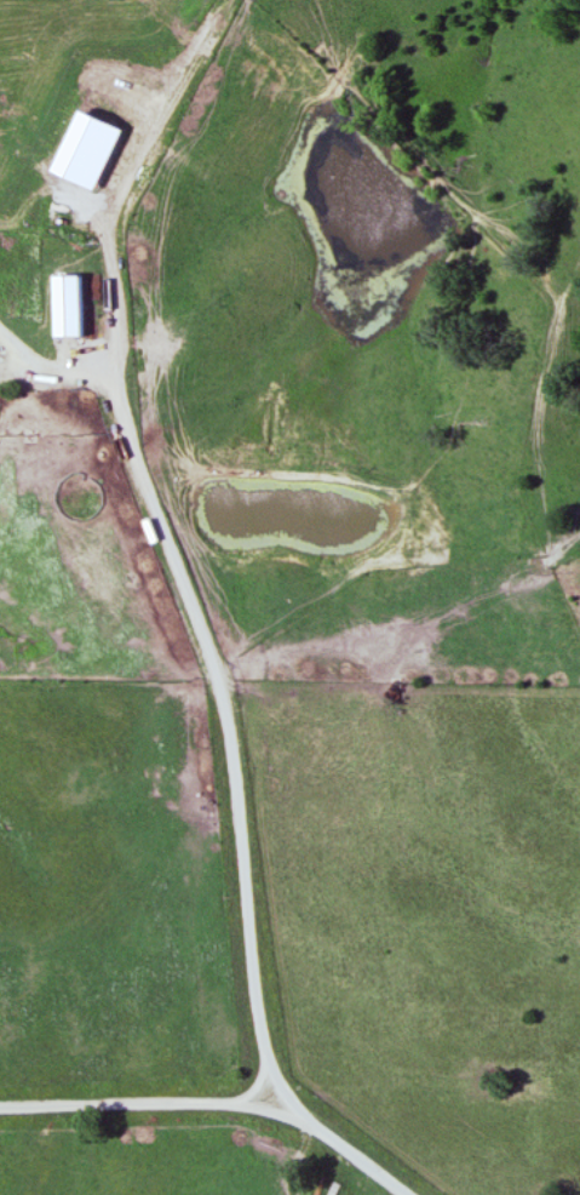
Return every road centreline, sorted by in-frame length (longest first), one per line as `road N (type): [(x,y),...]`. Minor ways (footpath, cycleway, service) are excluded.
road 1 (residential): [(408,1194),(308,1120),(275,1068),(228,702),(128,410),(124,269),(131,216),(248,0)]
road 2 (residential): [(0,1113),(245,1108)]
road 3 (residential): [(0,340),(30,373),(127,379)]

